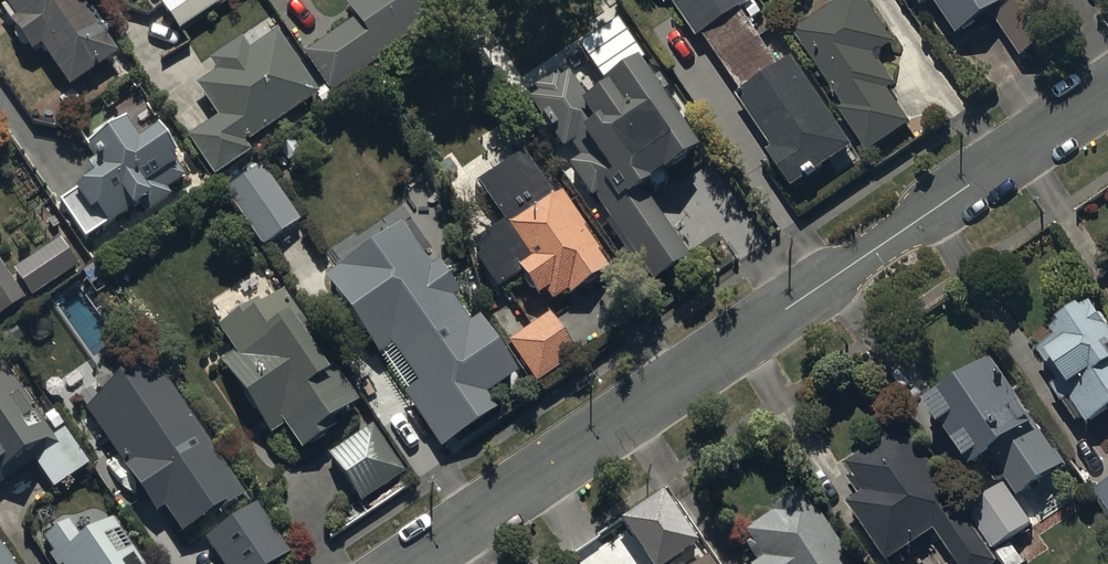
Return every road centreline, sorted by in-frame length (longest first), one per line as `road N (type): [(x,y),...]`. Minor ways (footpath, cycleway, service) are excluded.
road 1 (residential): [(410,563),(1107,91)]

